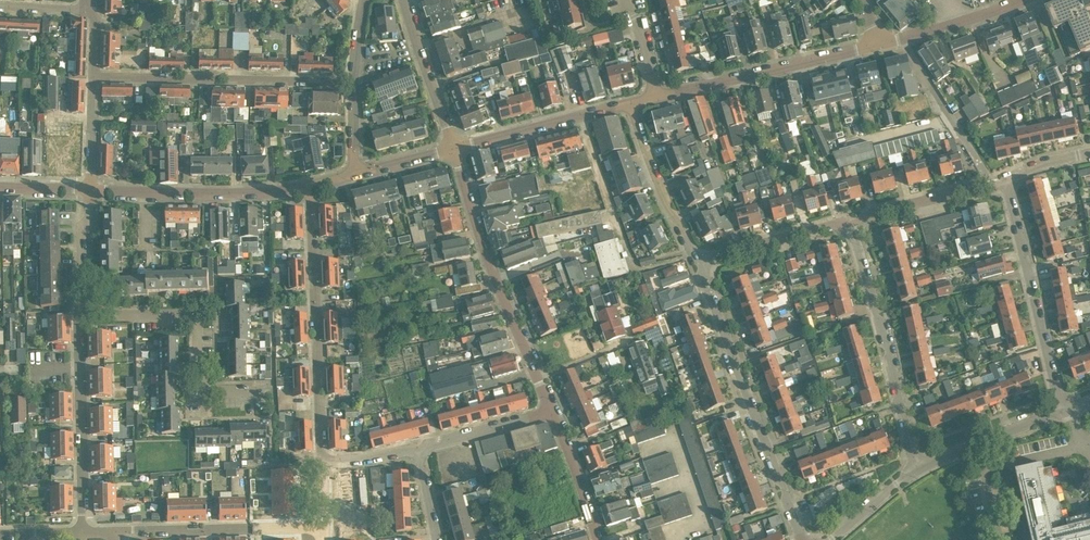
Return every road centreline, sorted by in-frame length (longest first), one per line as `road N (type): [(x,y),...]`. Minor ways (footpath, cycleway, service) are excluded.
road 1 (residential): [(801,539),(687,259)]
road 2 (residential): [(553,413),(491,269),(452,149)]
road 3 (residential): [(324,463),(313,185)]
road 4 (residential): [(354,82),(92,78)]
road 5 (residential): [(916,464),(846,223)]
road 6 (residential): [(1063,411),(1001,179)]
road 7 (residential): [(651,95),(881,42)]
road 8 (residential): [(82,533),(78,322),(91,302)]
road 9 (residential): [(313,185),(90,190)]
road 10 (residential): [(324,539),(323,528),(116,532)]
road 11 (residential): [(202,393),(198,326),(186,315),(107,315),(91,302)]
road 12 (residential): [(452,149),(626,101)]
road 13 (residential): [(990,182),(898,38)]
road 14 (residential): [(687,259),(626,101)]
road 15 (residential): [(687,259),(846,223)]
road 16 (residential): [(452,149),(402,0)]
road 17 (residential): [(916,464),(1063,411)]
road 18 (residential): [(418,448),(553,413)]
road 19 (residential): [(598,539),(553,413)]
road 20 (residential): [(898,38),(1022,0)]

